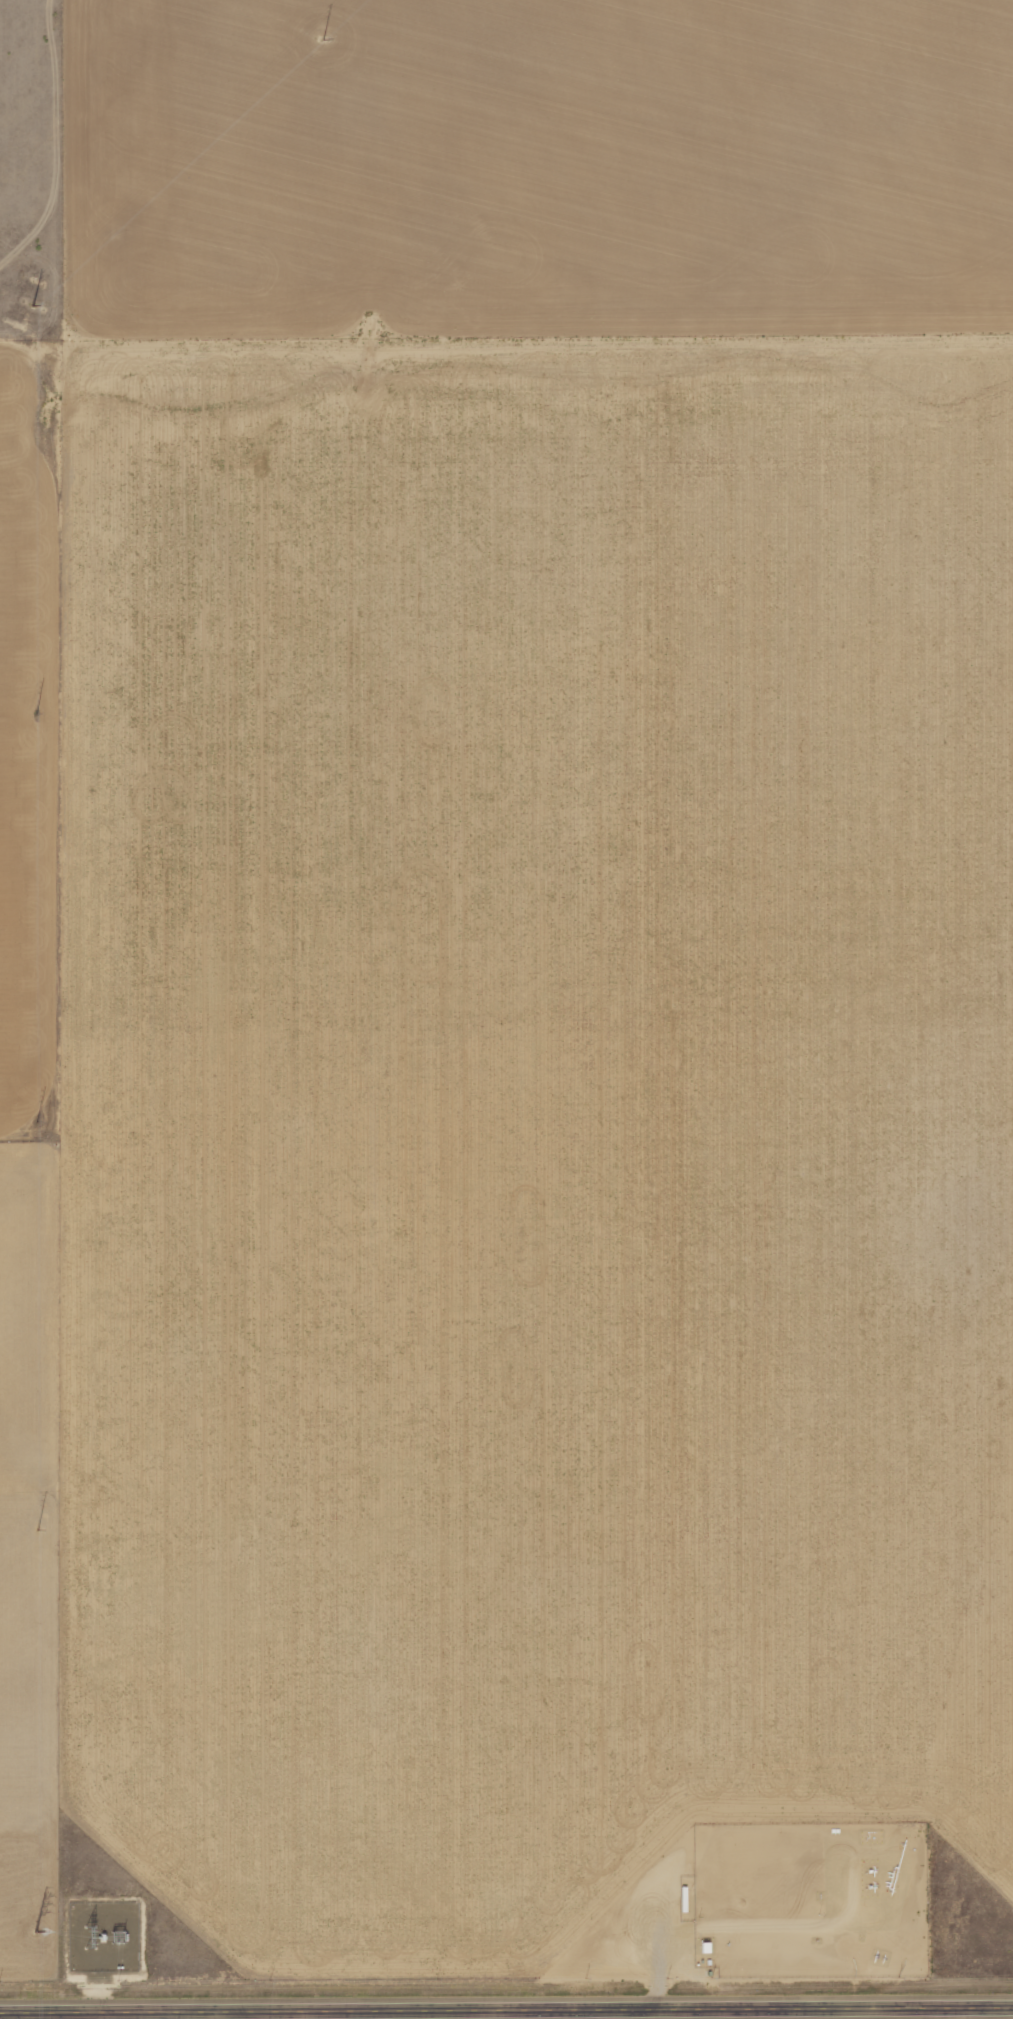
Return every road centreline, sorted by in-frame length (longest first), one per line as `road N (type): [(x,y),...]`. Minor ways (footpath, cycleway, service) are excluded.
road 1 (secondary): [(0,2013),(1012,2006)]

